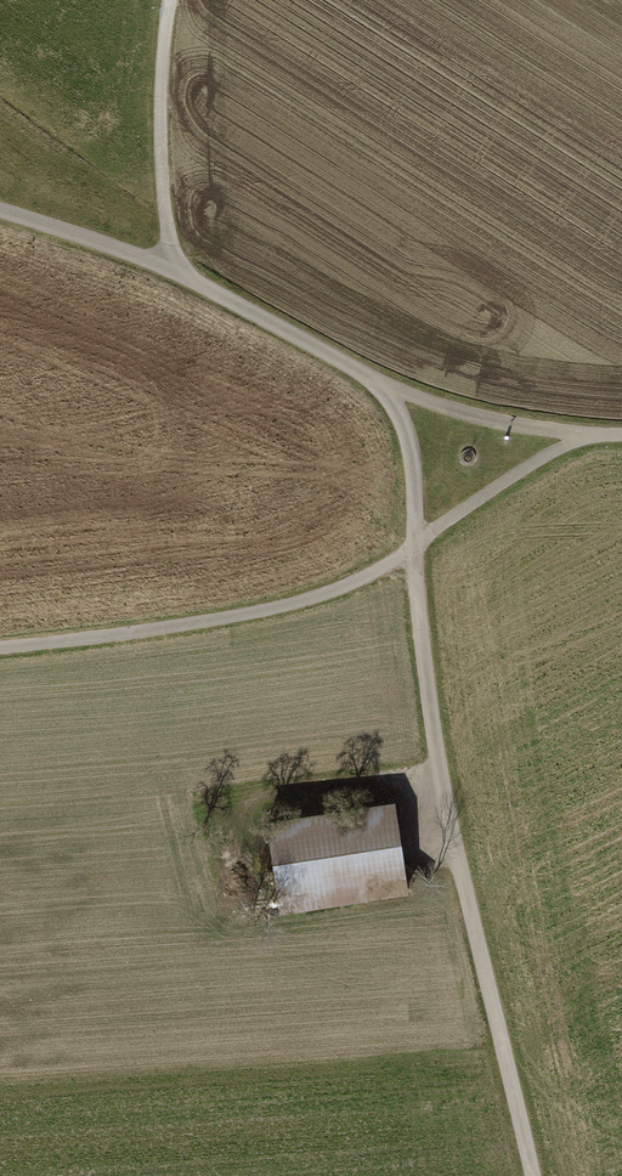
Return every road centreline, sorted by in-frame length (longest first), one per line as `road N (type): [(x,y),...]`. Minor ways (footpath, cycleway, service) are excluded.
road 1 (track): [(387,388),(412,475),(417,585),(449,820),(533,1175)]
road 2 (track): [(0,647),(188,624),(354,581),(587,433),(621,434)]
road 3 (track): [(587,433),(484,417),(387,388),(169,265),(0,210)]
road 4 (track): [(169,265),(157,155),(171,0)]

